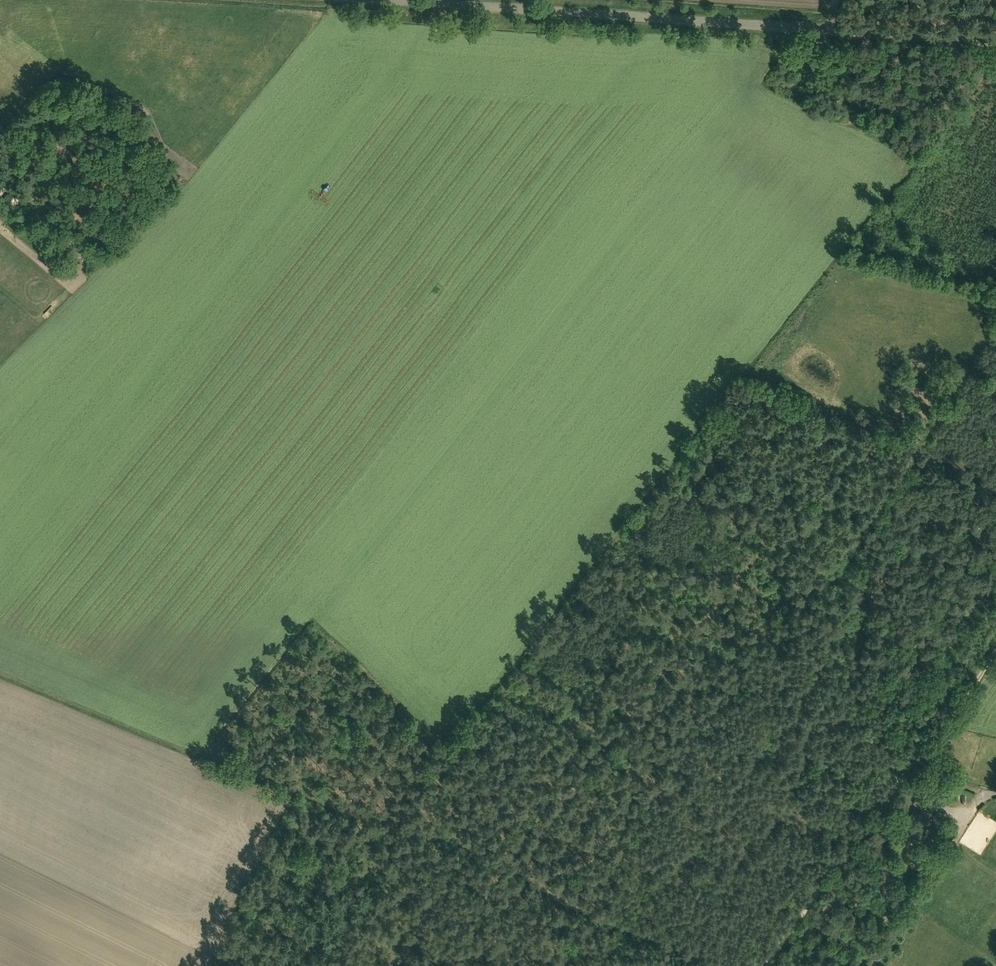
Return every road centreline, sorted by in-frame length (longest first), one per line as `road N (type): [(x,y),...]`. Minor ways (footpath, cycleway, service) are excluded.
road 1 (unclassified): [(425,0),(995,40)]
road 2 (track): [(719,965),(646,934),(582,946),(558,965)]

